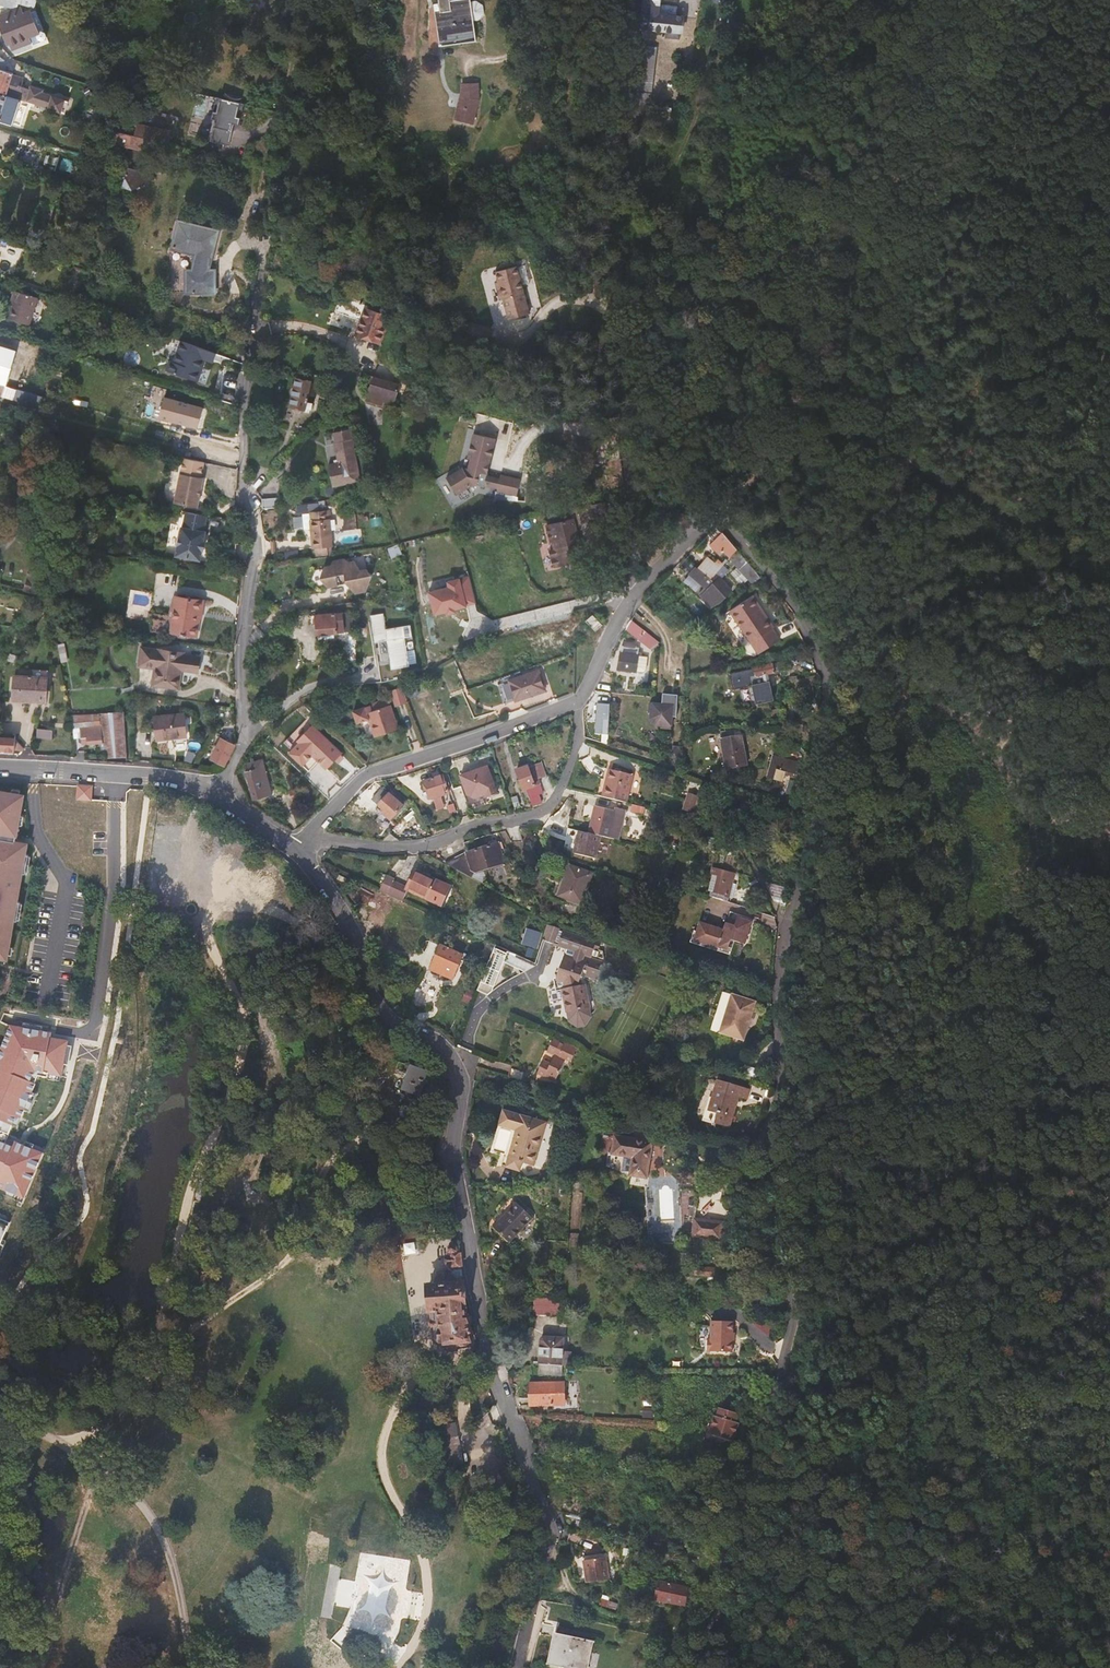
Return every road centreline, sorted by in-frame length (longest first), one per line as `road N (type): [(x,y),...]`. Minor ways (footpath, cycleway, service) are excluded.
road 1 (residential): [(696,1667),(732,1534),(769,1305),(768,1185),(786,935),(824,707),(812,640),(770,575),(713,513)]
road 2 (residential): [(297,847),(362,952),(370,992),(395,1020),(446,1048),(461,1082),(452,1157),(473,1276),(492,1361),(554,1530),(521,1667)]
road 3 (residential): [(640,0),(633,84),(606,214),(625,323),(632,531)]
road 4 (residential): [(262,276),(244,408),(243,491),(254,540),(241,657),(248,730),(217,791)]
road 5 (track): [(713,513),(1109,270)]
road 6 (residential): [(297,847),(427,846),(553,804),(581,741),(580,700)]
road 7 (residential): [(297,847),(367,778),(580,700)]
road 8 (residential): [(0,766),(114,772),(217,791)]

